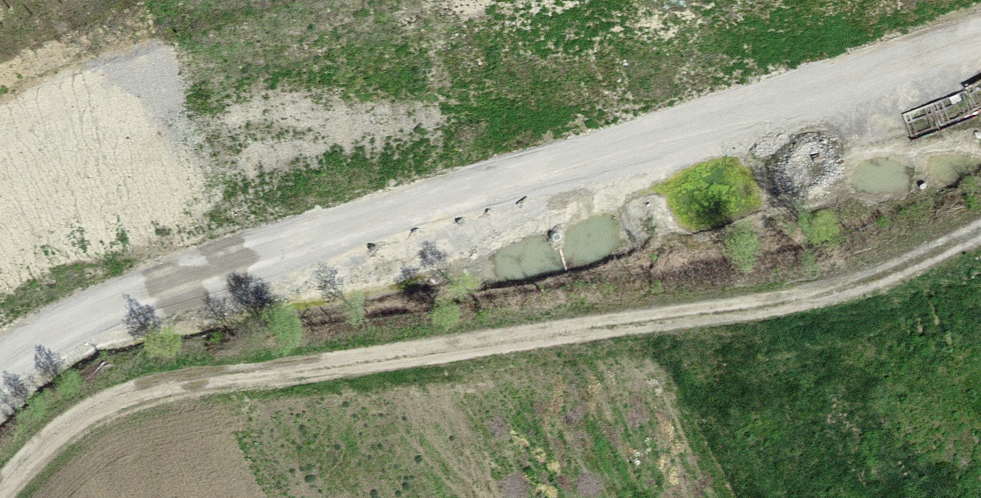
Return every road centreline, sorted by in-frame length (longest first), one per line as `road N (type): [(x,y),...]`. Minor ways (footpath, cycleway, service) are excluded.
road 1 (track): [(0,370),(155,276),(980,45)]
road 2 (track): [(0,488),(101,400),(888,281),(980,235)]

